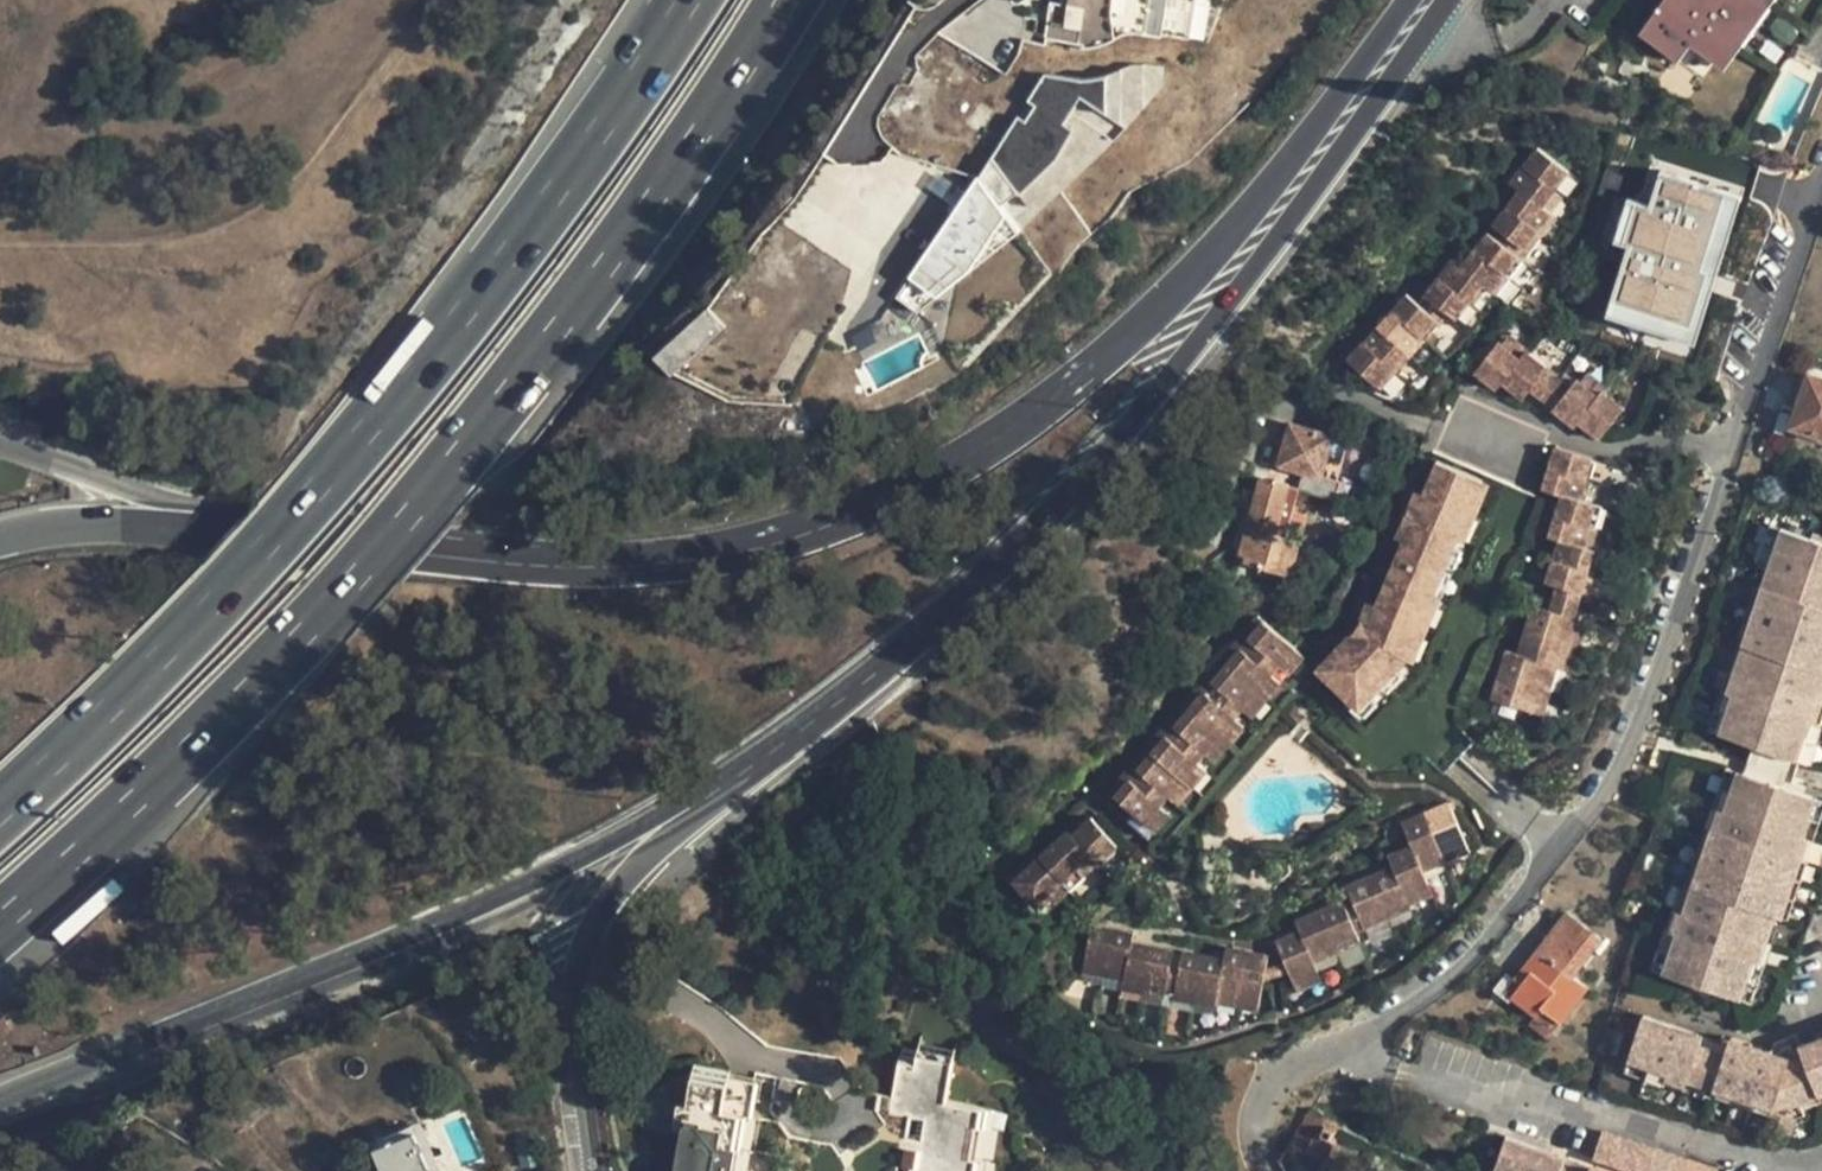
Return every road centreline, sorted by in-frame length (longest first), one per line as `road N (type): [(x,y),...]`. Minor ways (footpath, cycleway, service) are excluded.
road 1 (motorway): [(0,918),(257,679),(422,493),(571,308),(783,0)]
road 2 (residential): [(1821,175),(1624,759),(1470,960),(1398,1016),(1288,1068),(1257,1112),(1270,1170)]
road 3 (secondary): [(1281,202),(1089,373),(1002,439),(909,489),(735,551),(567,566),(224,533)]
road 4 (motorway): [(683,0),(590,142),(291,520),(114,706),(0,810)]
road 5 (motorway): [(0,1100),(520,879),(749,768)]
road 6 (secondary): [(749,768),(887,663),(1061,504),(1217,315),(1281,202)]
road 7 (tertiary): [(597,1170),(581,1031),(587,943),(628,870),(749,768)]
road 8 (secondary): [(1432,0),(1281,202)]
road 9 (tertiary): [(224,533),(30,447),(0,442)]
road 10 (motorway): [(224,533),(89,528),(0,539)]

